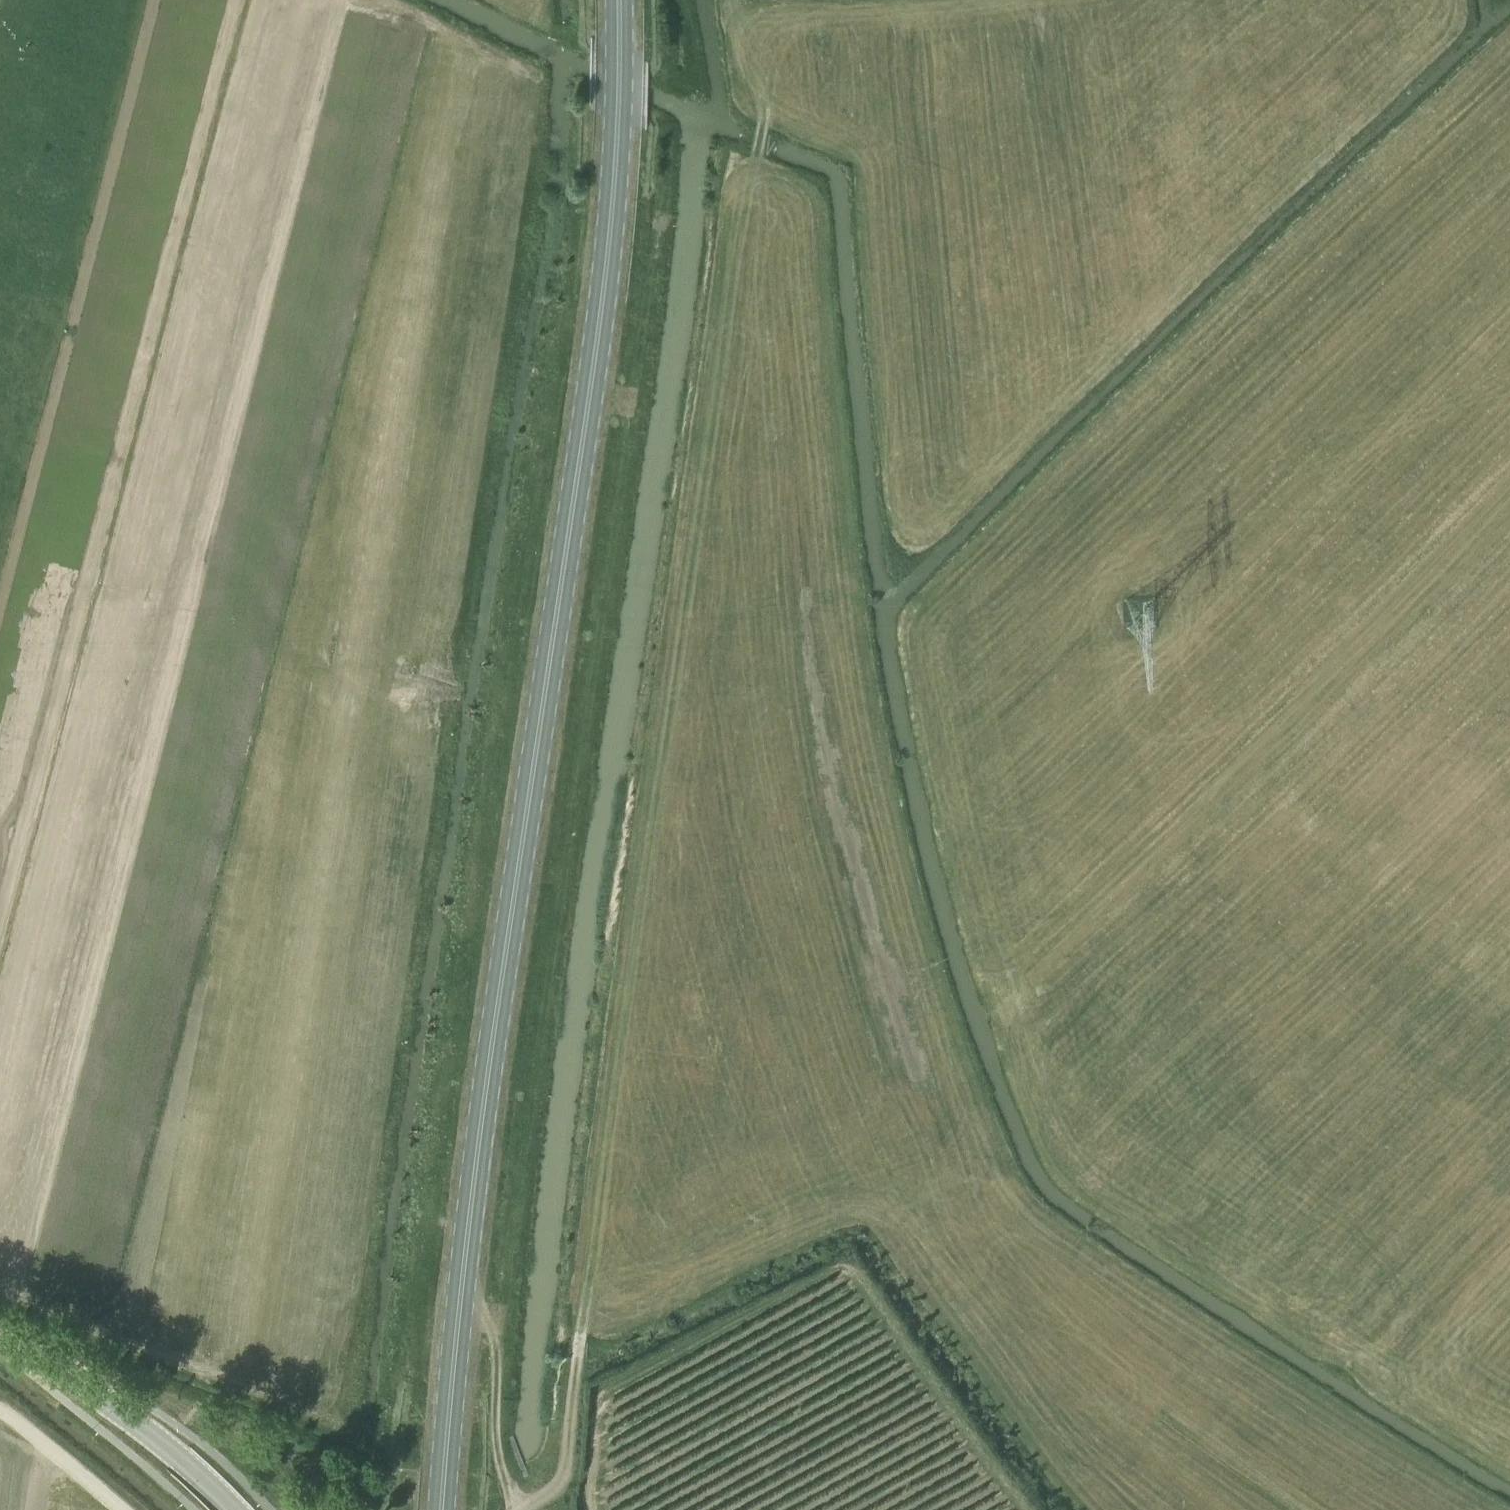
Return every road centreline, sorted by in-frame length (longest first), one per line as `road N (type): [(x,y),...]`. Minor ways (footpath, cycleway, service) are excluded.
road 1 (secondary): [(442,1509),(495,1021),(610,248),(620,0)]
road 2 (tertiary): [(229,1509),(152,1435),(0,1340)]
road 3 (track): [(513,1509),(499,1425),(503,1319),(459,1317)]
road 4 (track): [(513,1509),(564,1473),(577,1342)]
road 5 (track): [(0,1411),(121,1509)]

